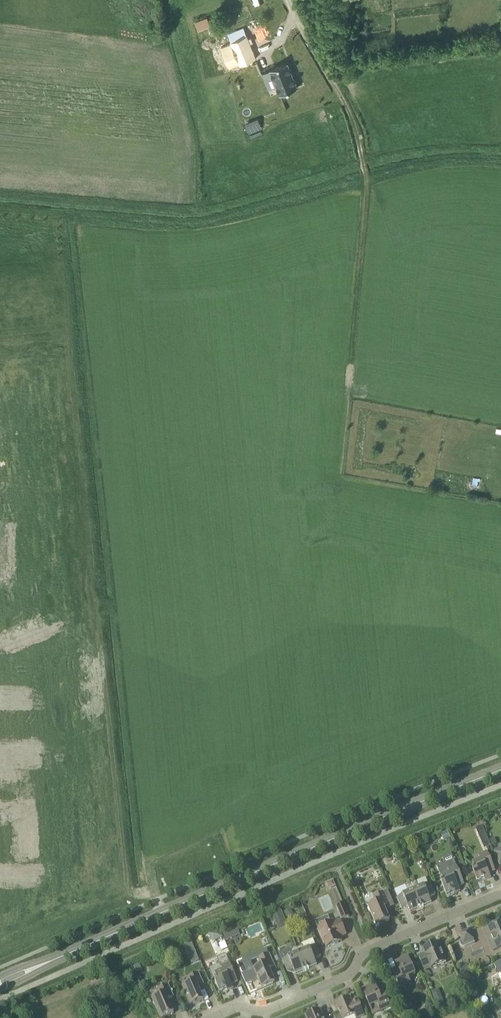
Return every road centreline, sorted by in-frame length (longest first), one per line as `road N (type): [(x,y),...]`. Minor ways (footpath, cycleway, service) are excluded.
road 1 (secondary): [(0,983),(500,770)]
road 2 (residential): [(500,895),(372,948),(350,973),(272,1009),(234,1008),(209,1017)]

